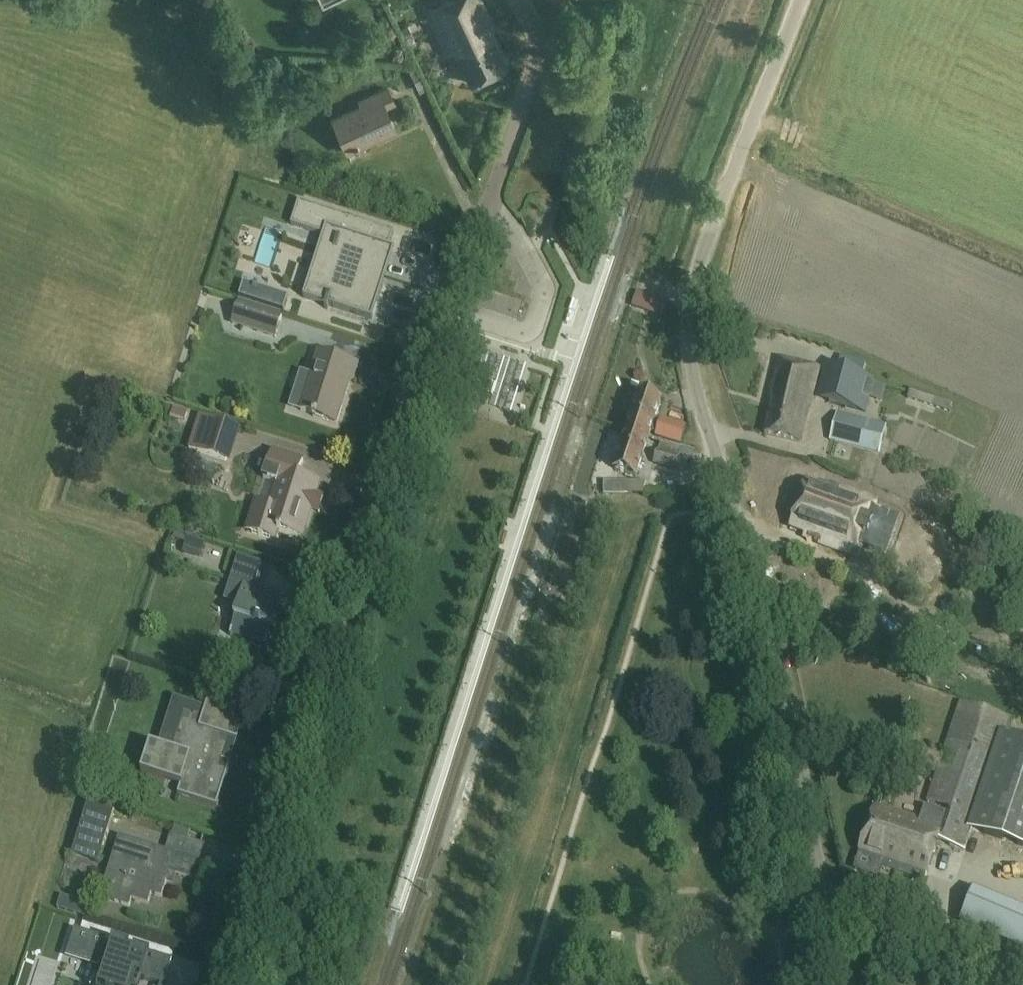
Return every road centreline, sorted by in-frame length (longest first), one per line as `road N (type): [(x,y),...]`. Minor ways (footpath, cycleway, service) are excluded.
road 1 (unclassified): [(221,984),(435,316),(492,203),(531,99),(539,38),(519,0)]
road 2 (unclassified): [(830,912),(691,357),(692,297),(801,0)]
road 3 (unclassified): [(1022,976),(862,907),(830,912)]

